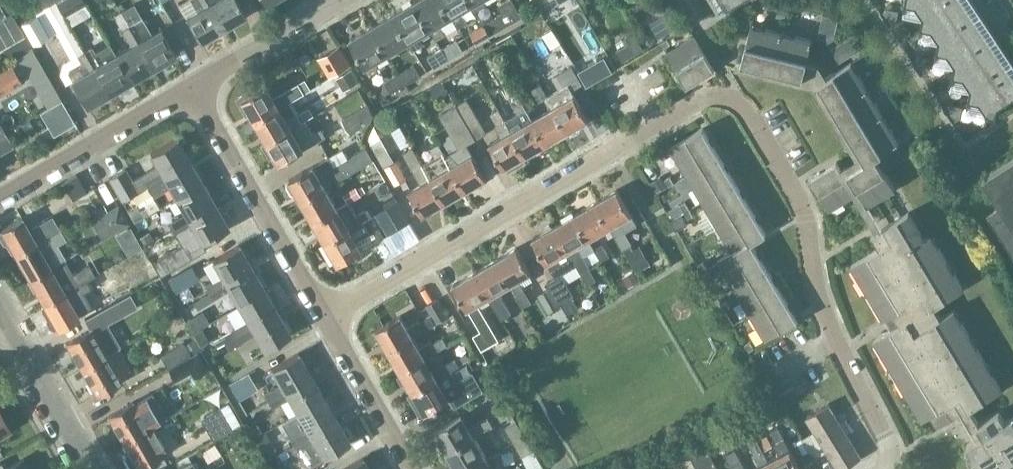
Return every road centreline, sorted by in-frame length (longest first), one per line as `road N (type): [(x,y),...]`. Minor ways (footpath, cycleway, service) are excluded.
road 1 (residential): [(886,468),(890,447),(821,303),(804,207),(749,114),(731,101)]
road 2 (residential): [(323,317),(668,118)]
road 3 (residential): [(323,317),(192,88)]
road 4 (residential): [(0,198),(192,88)]
road 5 (residential): [(93,468),(0,303)]
road 6 (residential): [(412,468),(323,317)]
road 7 (residential): [(192,88),(341,0)]

